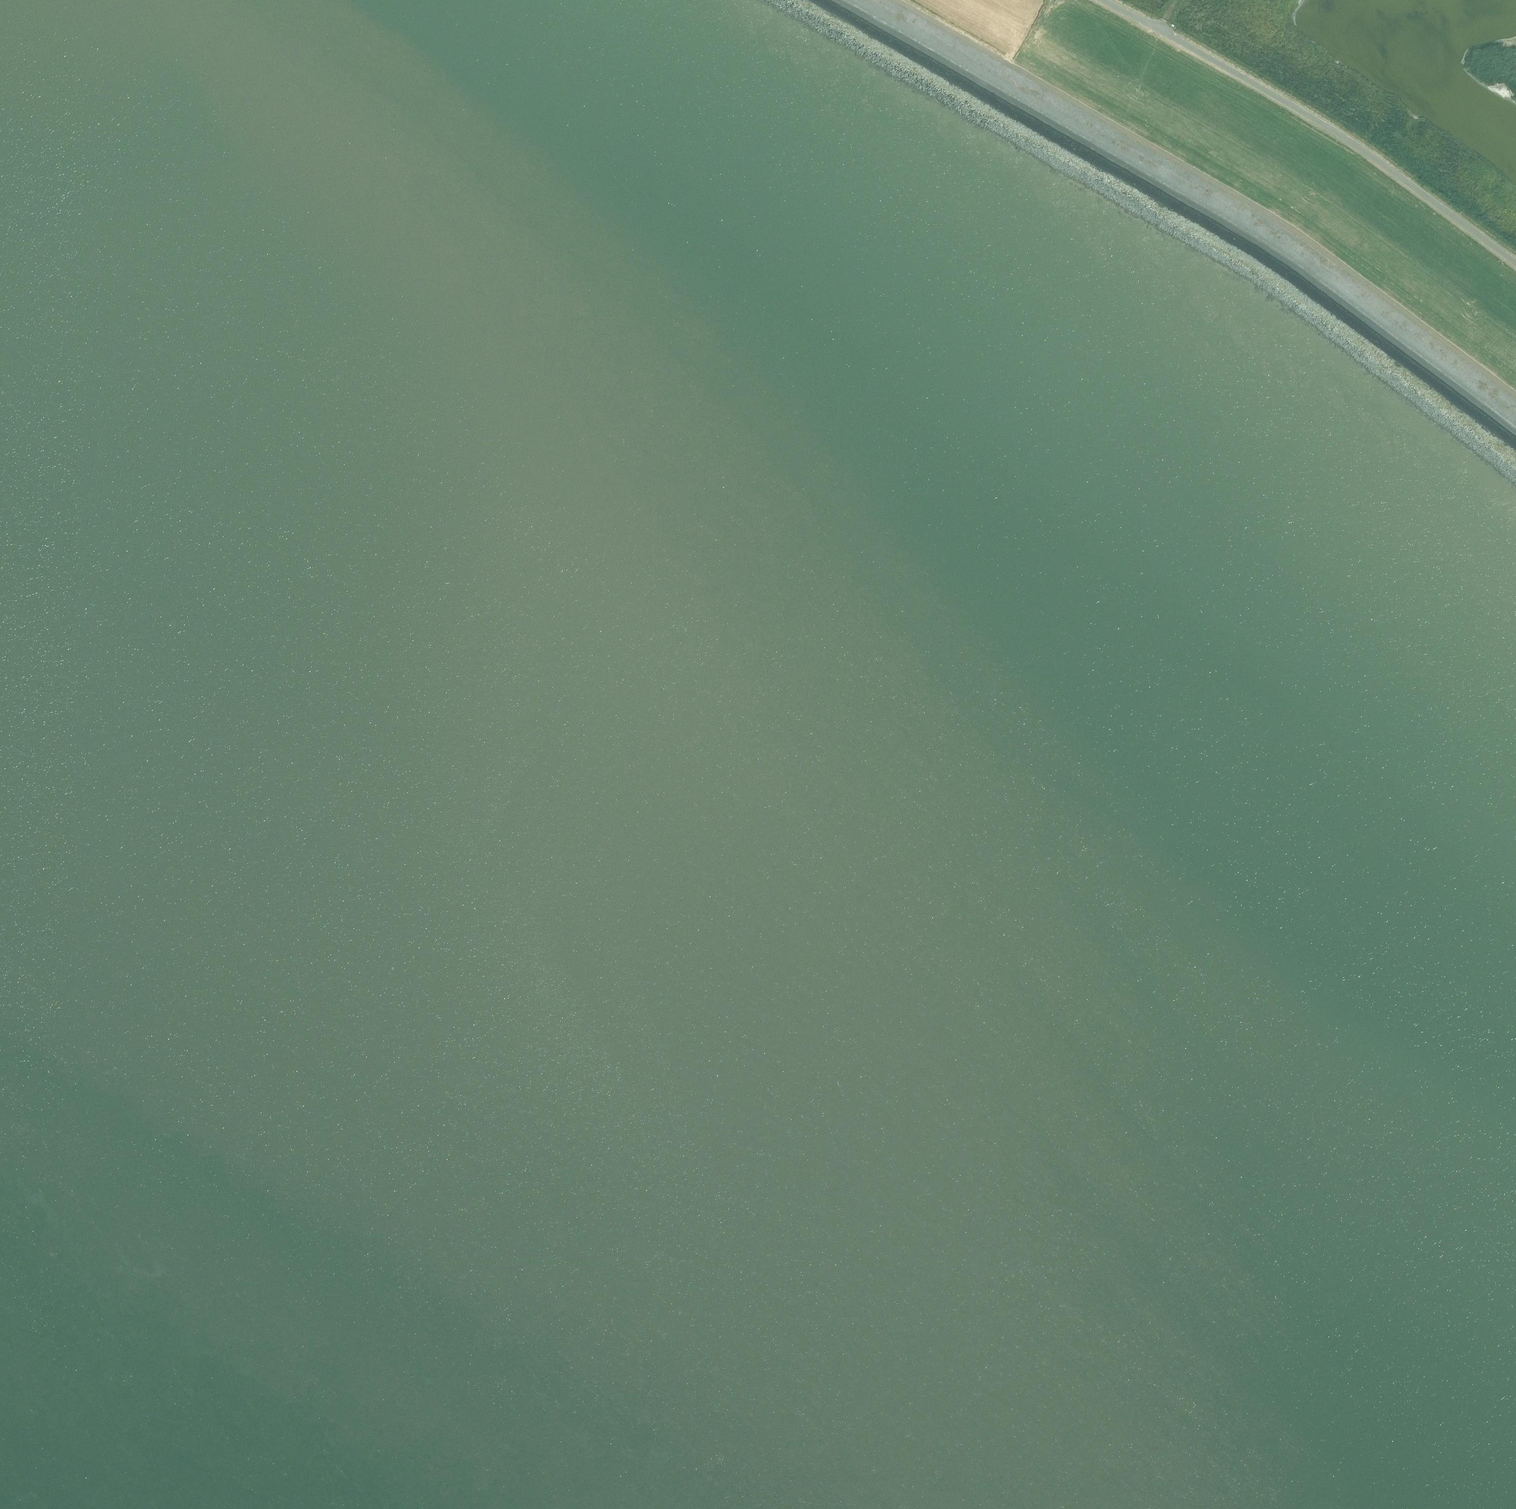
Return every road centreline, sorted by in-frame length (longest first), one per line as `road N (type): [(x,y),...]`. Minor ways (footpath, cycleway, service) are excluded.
road 1 (unclassified): [(1515,277),(1275,101),(1080,0)]

